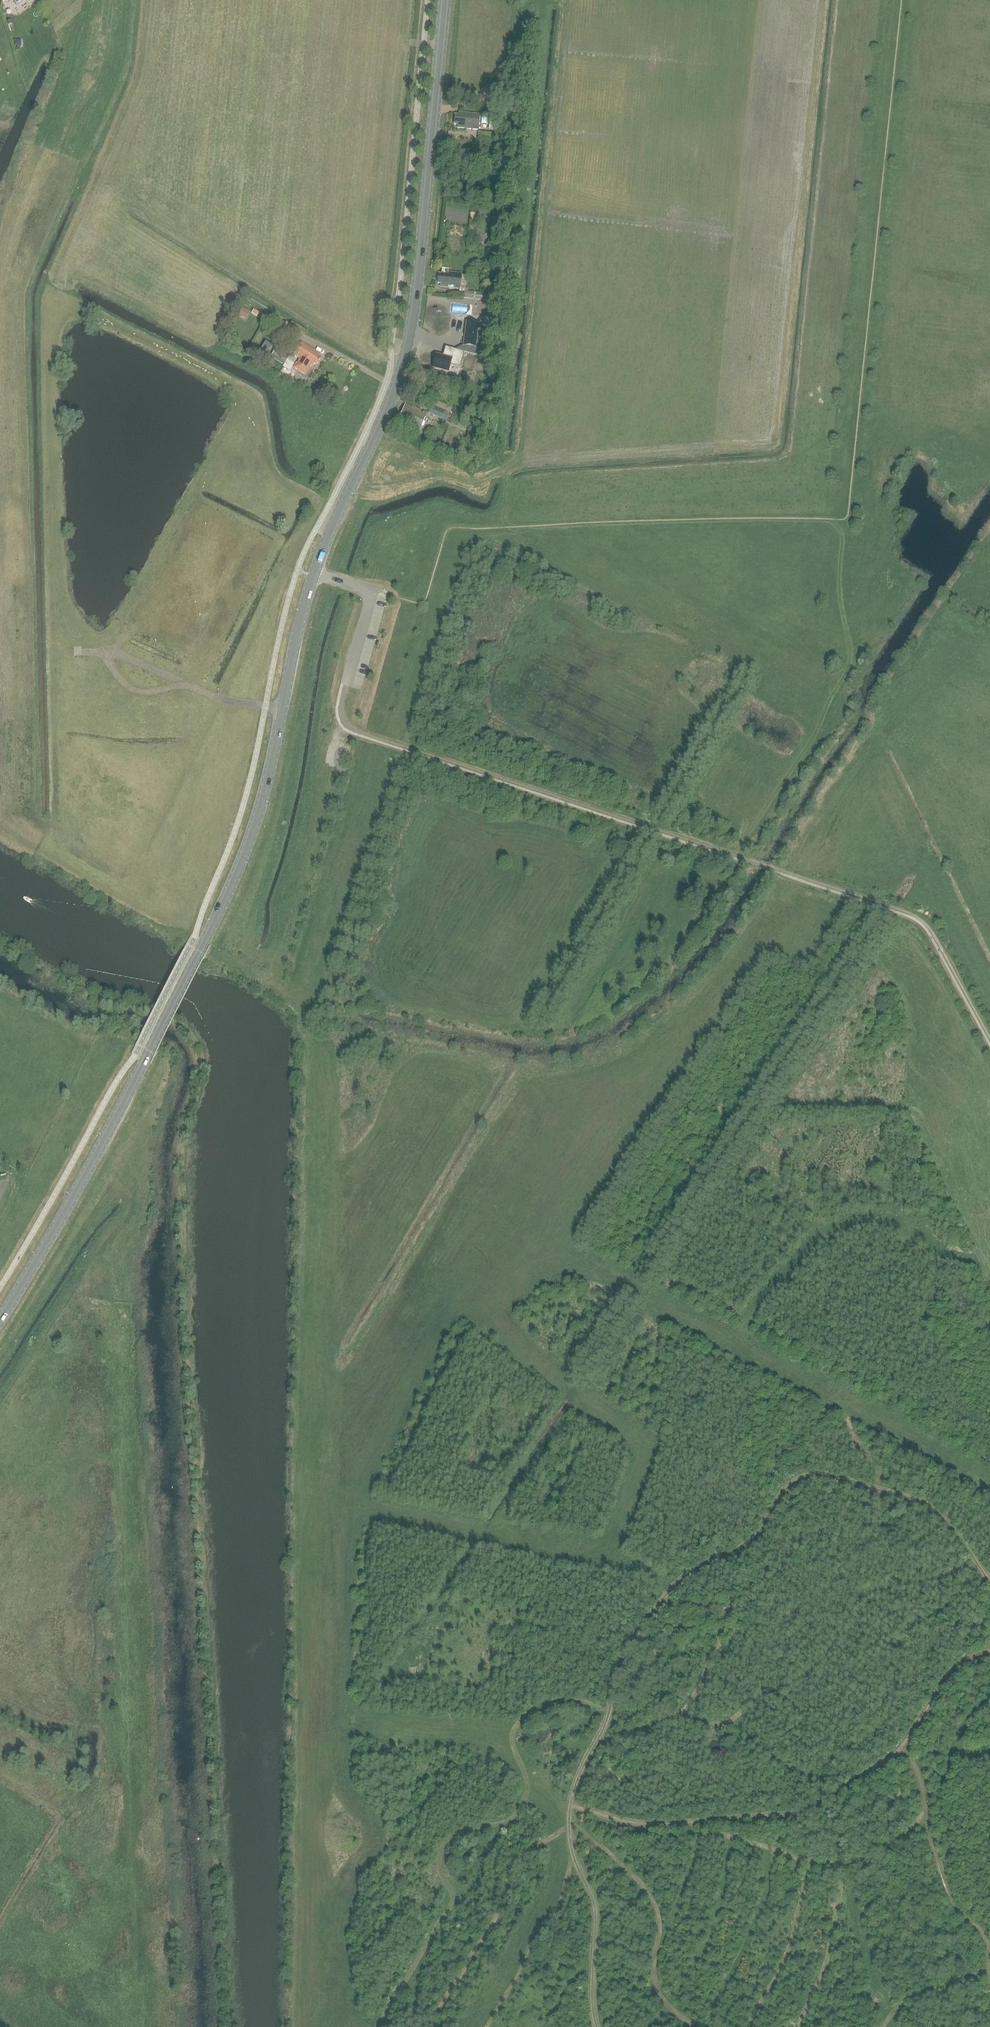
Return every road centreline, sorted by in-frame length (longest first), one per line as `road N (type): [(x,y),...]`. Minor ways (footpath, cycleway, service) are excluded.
road 1 (secondary): [(0,1321),(101,1145),(221,907),(261,805),(314,575),(399,388),(409,346),(447,0)]
road 2 (track): [(355,479),(473,479),(516,464)]

